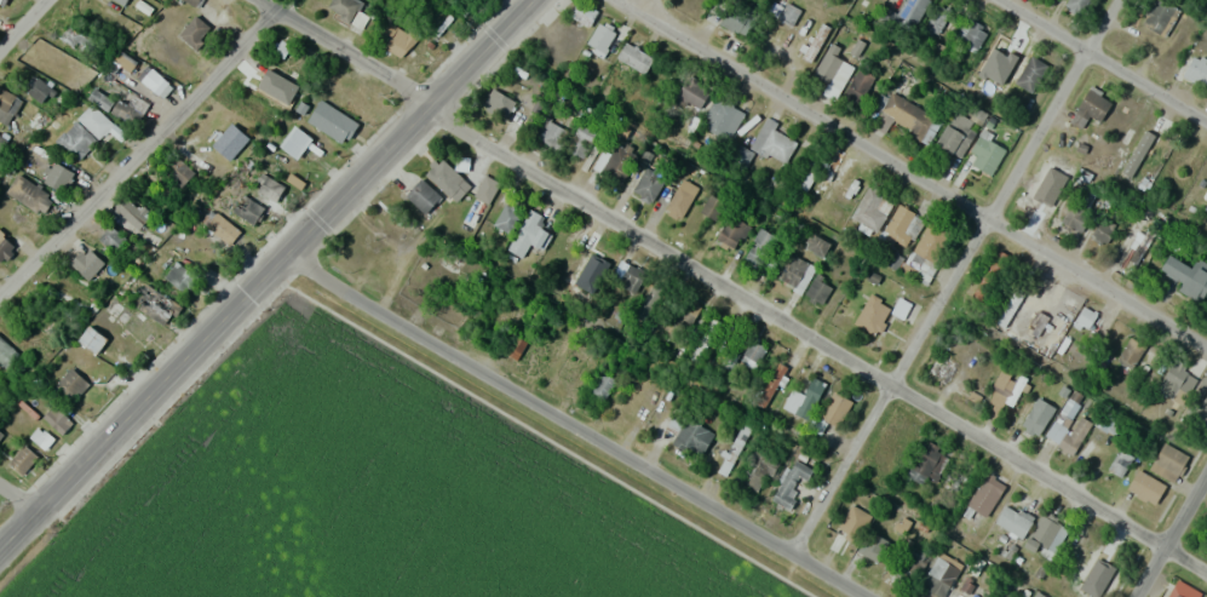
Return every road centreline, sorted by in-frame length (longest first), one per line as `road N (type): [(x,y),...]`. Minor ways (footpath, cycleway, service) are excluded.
road 1 (residential): [(431,107),(1206,570)]
road 2 (secondary): [(541,0),(0,556)]
road 3 (residential): [(604,0),(1206,349)]
road 4 (residential): [(292,251),(862,596)]
road 5 (residential): [(1126,0),(794,557)]
road 6 (residential): [(302,0),(0,301)]
road 7 (residential): [(1002,0),(1206,120)]
road 8 (residential): [(256,0),(431,107)]
road 9 (residential): [(1137,596),(1206,479)]

